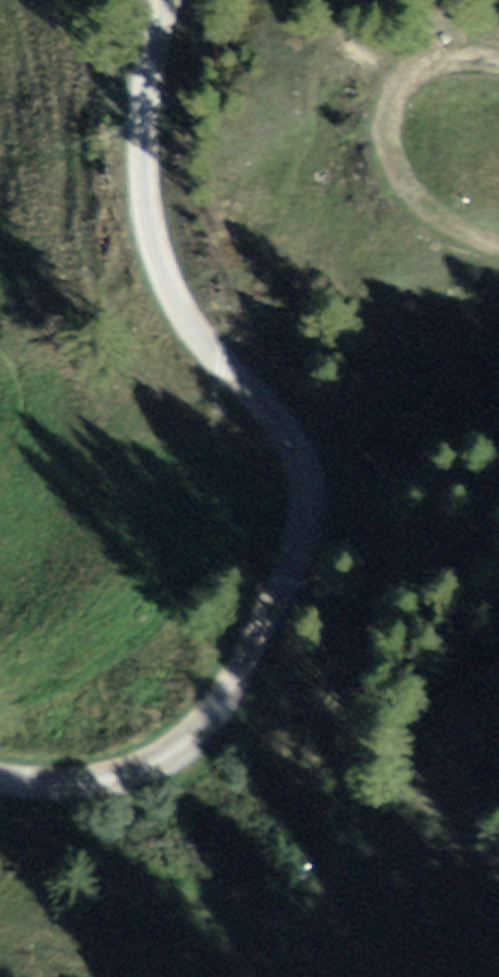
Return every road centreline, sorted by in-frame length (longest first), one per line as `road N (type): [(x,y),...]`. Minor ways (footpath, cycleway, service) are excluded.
road 1 (track): [(0,781),(100,783),(141,774),(198,740),(304,527),(309,482),(285,426),(182,316),(153,251),(145,143),(154,45),(167,0)]
road 2 (track): [(0,810),(214,911),(282,912),(336,878),(351,816),(340,740),(353,617),(383,563),(444,486),(498,453)]
road 3 (track): [(498,247),(426,216),(402,190),(387,158),(387,134),(391,108),(421,70),(442,62),(498,65)]

